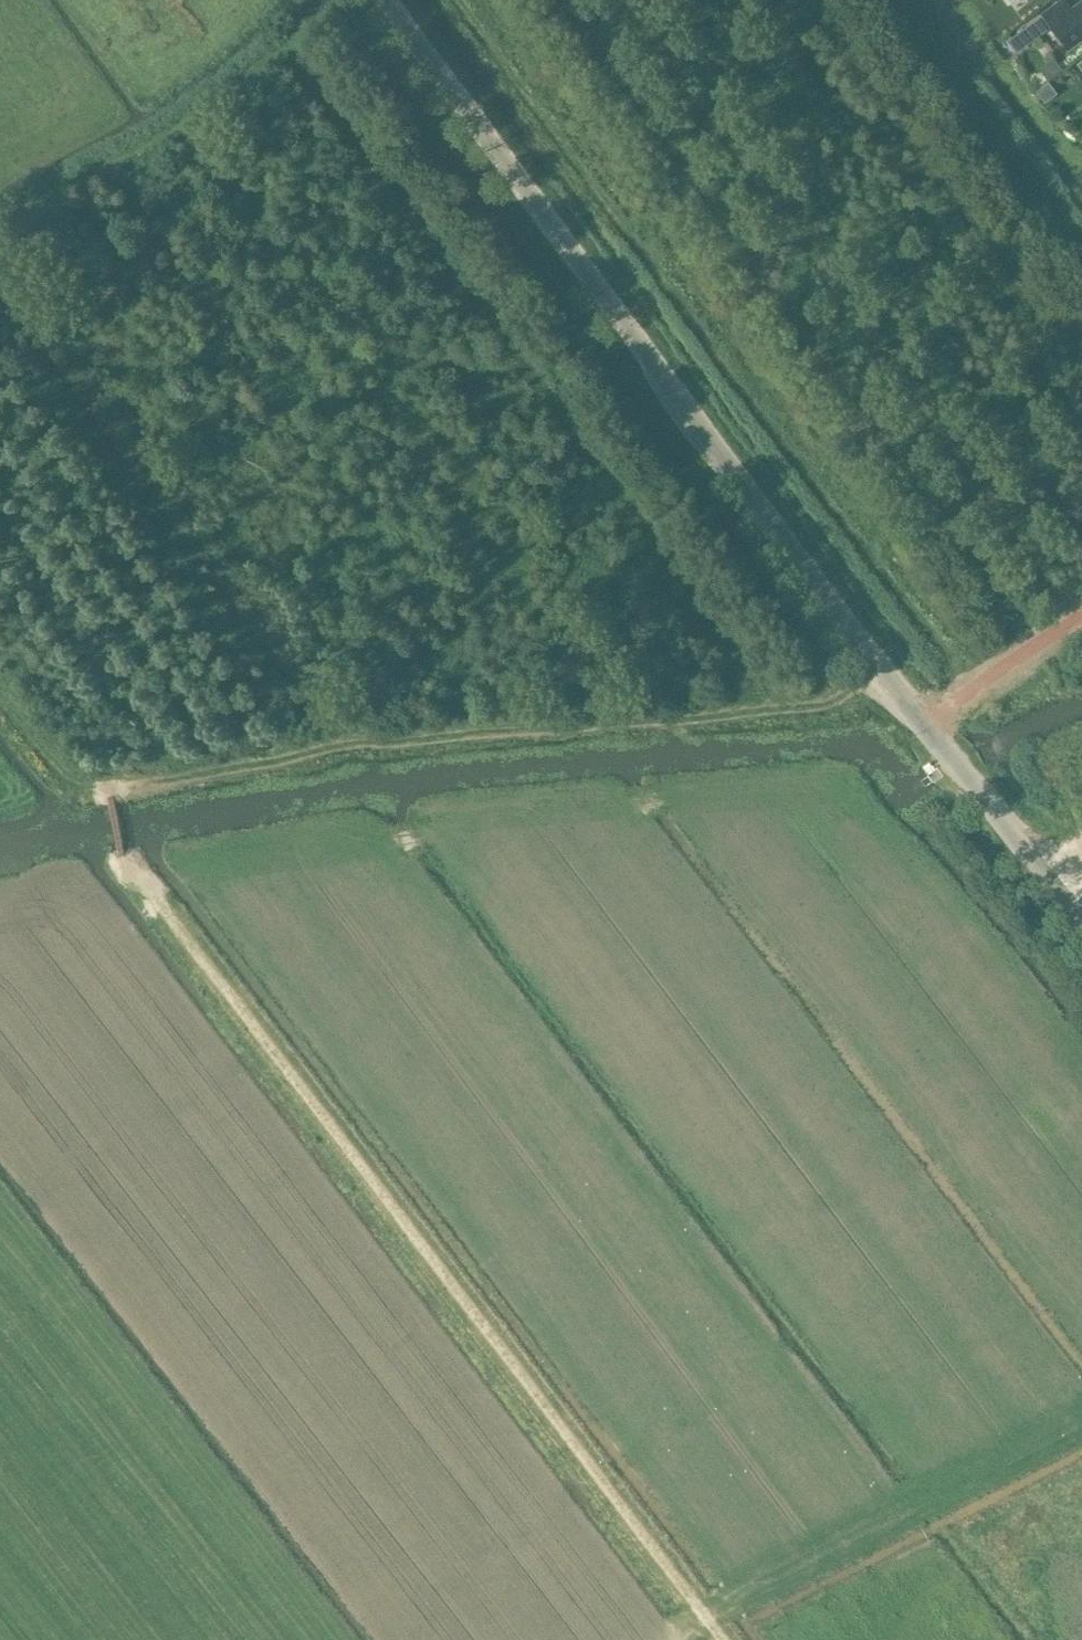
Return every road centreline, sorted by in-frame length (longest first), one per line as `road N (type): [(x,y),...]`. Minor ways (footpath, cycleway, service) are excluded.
road 1 (tertiary): [(923,726),(383,0)]
road 2 (tertiary): [(1053,884),(923,726)]
road 3 (unclassified): [(1081,619),(923,726)]

